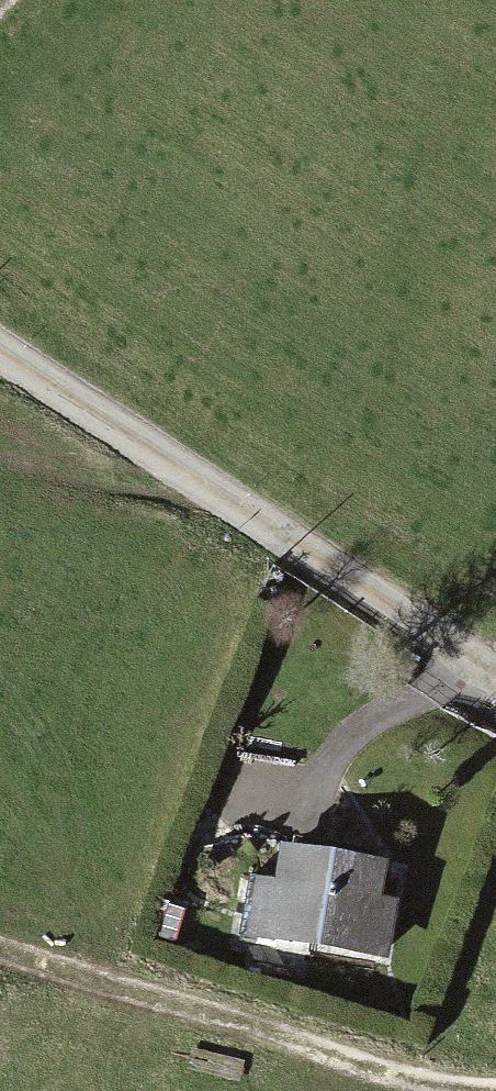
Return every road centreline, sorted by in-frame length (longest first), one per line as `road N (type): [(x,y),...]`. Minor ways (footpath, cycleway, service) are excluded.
road 1 (track): [(416,1084),(0,949)]
road 2 (unclassified): [(0,350),(285,531)]
road 3 (unclassified): [(495,670),(285,531)]

